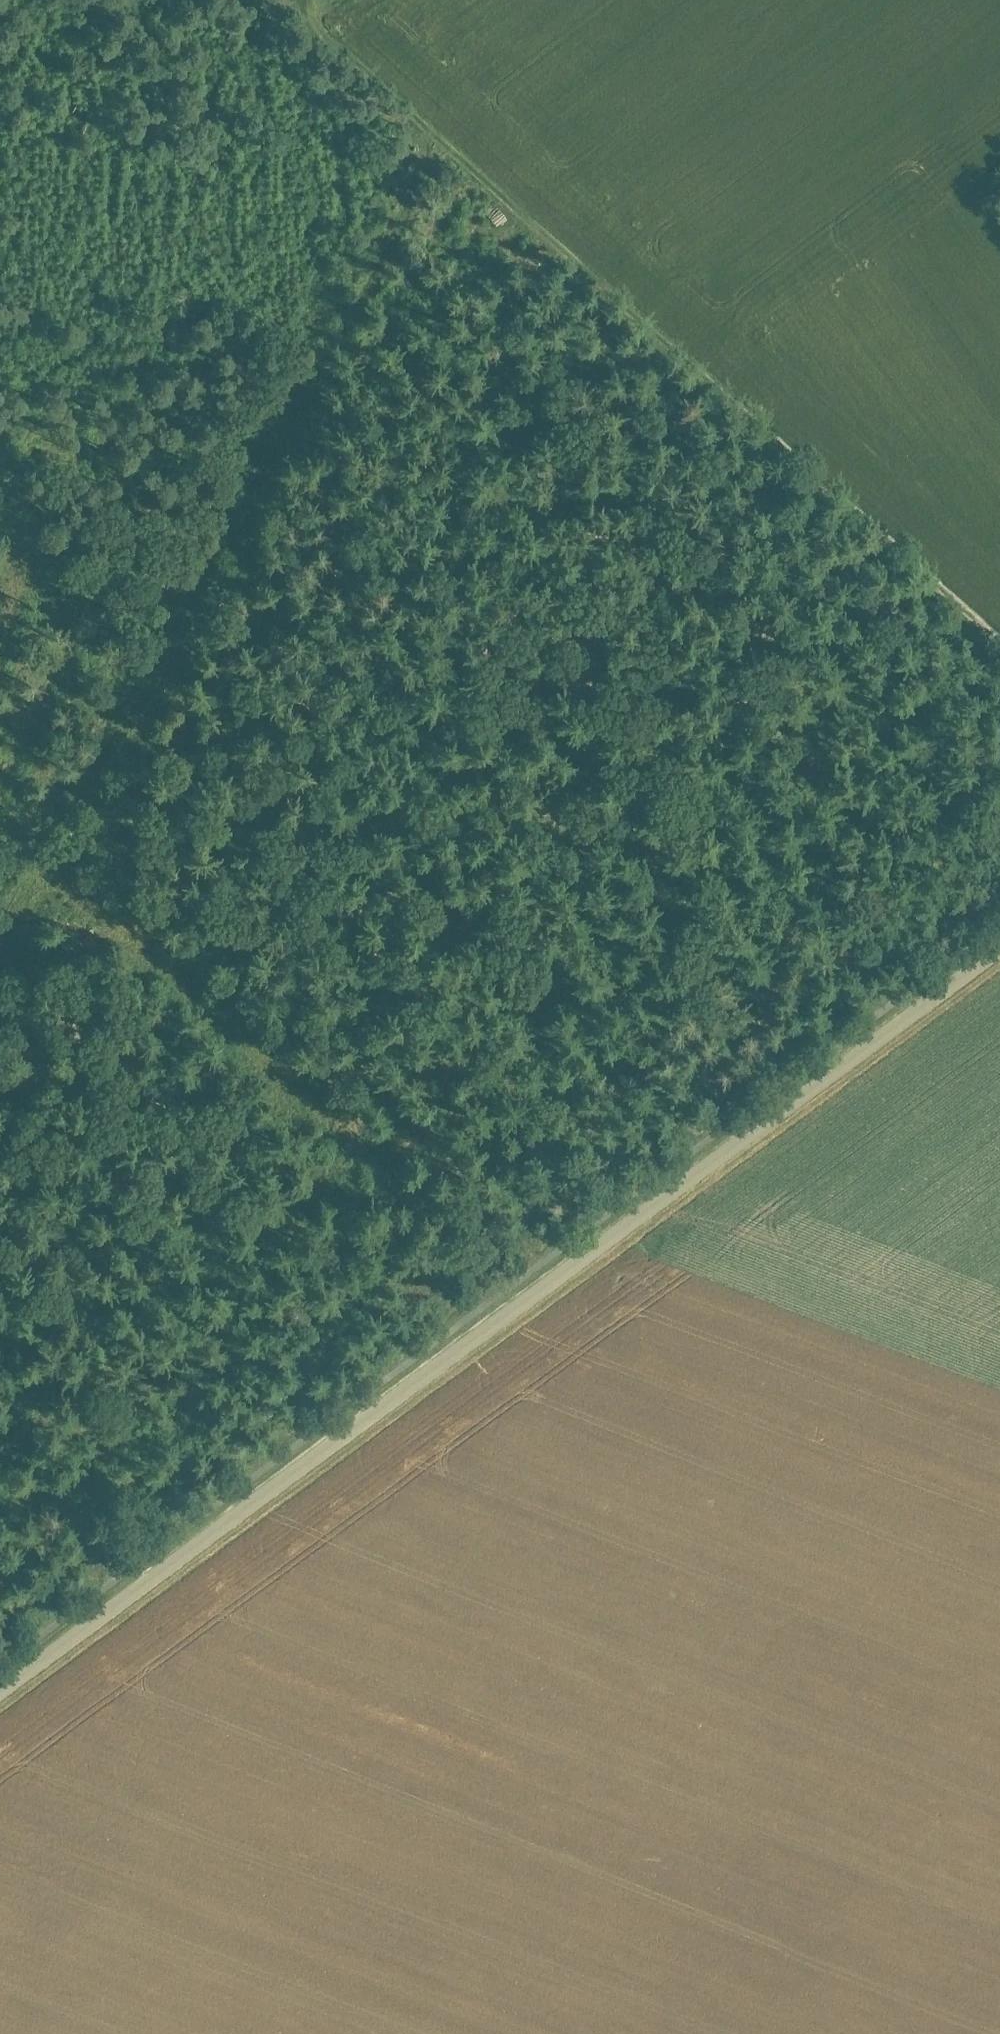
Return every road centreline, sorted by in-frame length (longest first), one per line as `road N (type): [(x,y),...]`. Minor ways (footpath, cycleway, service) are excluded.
road 1 (residential): [(999,951),(0,1696)]

